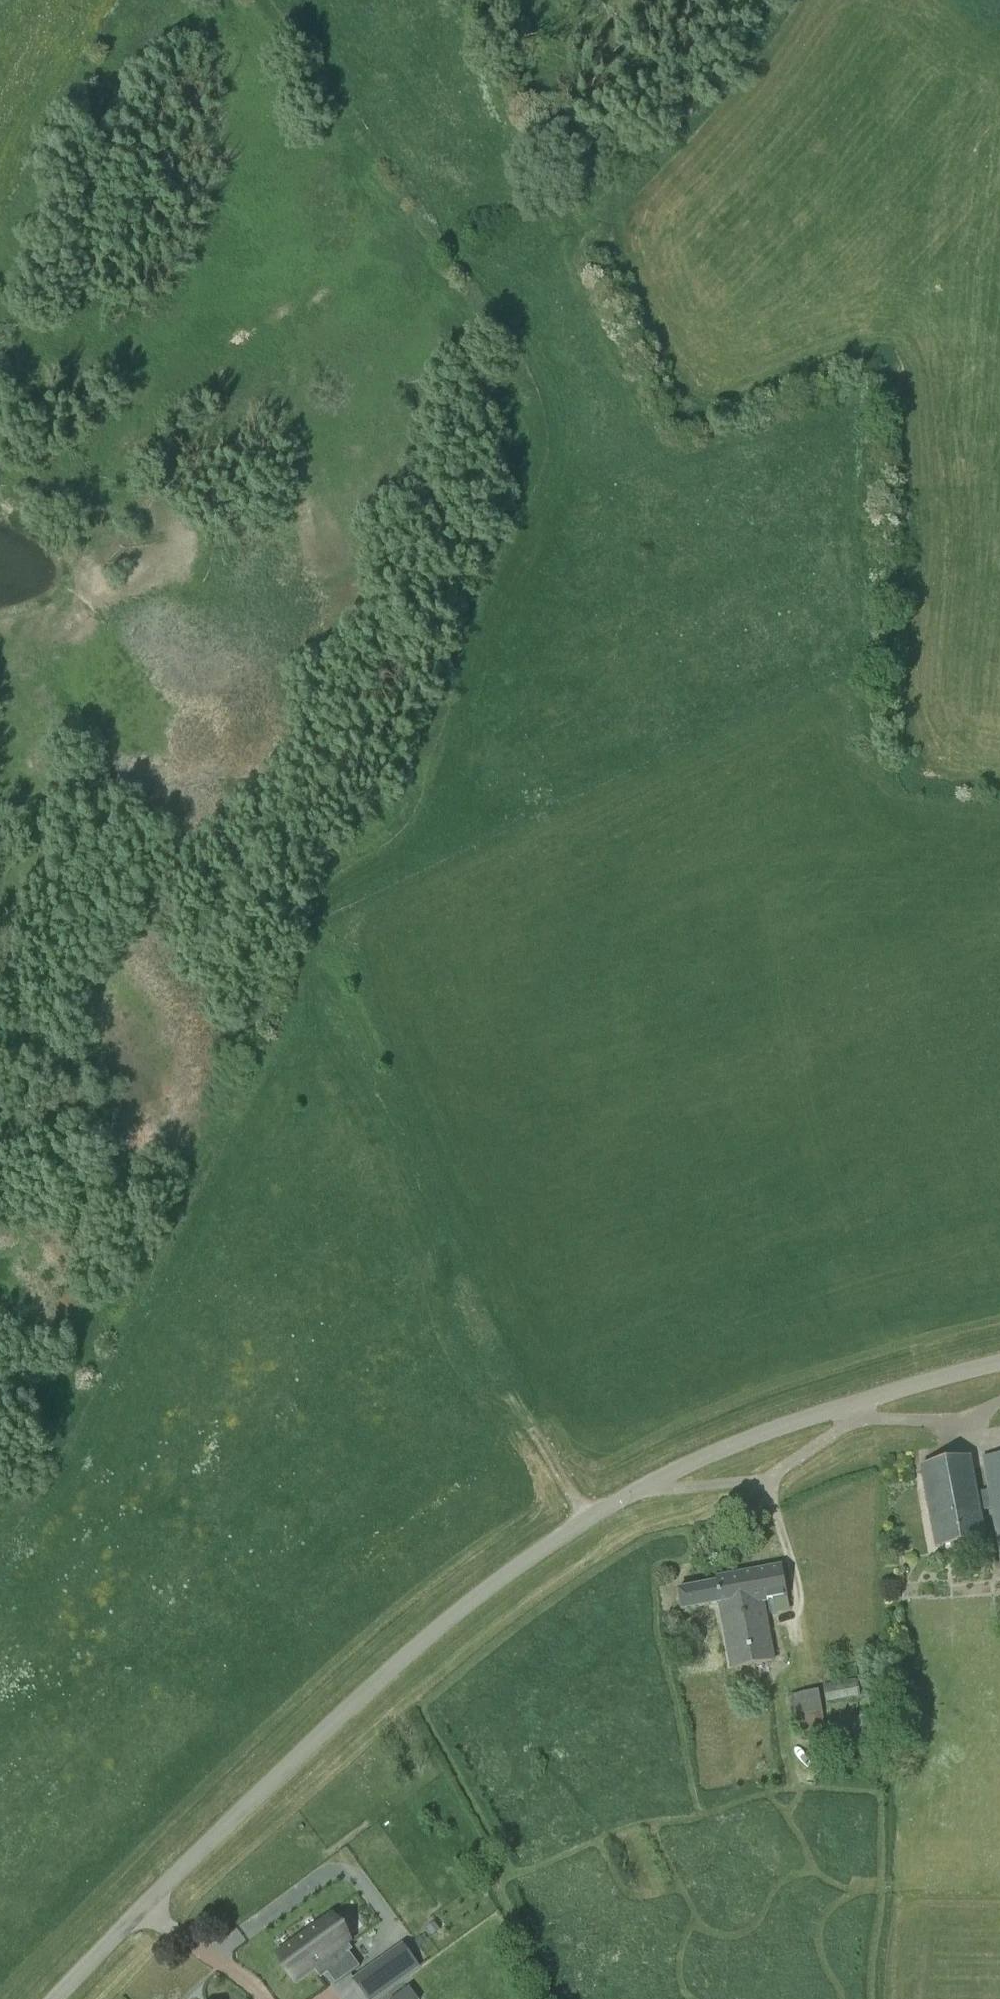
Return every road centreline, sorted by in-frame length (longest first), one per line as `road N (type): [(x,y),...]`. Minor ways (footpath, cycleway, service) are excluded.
road 1 (unclassified): [(56,1998),(486,1584),(586,1513),(792,1421),(999,1360)]

